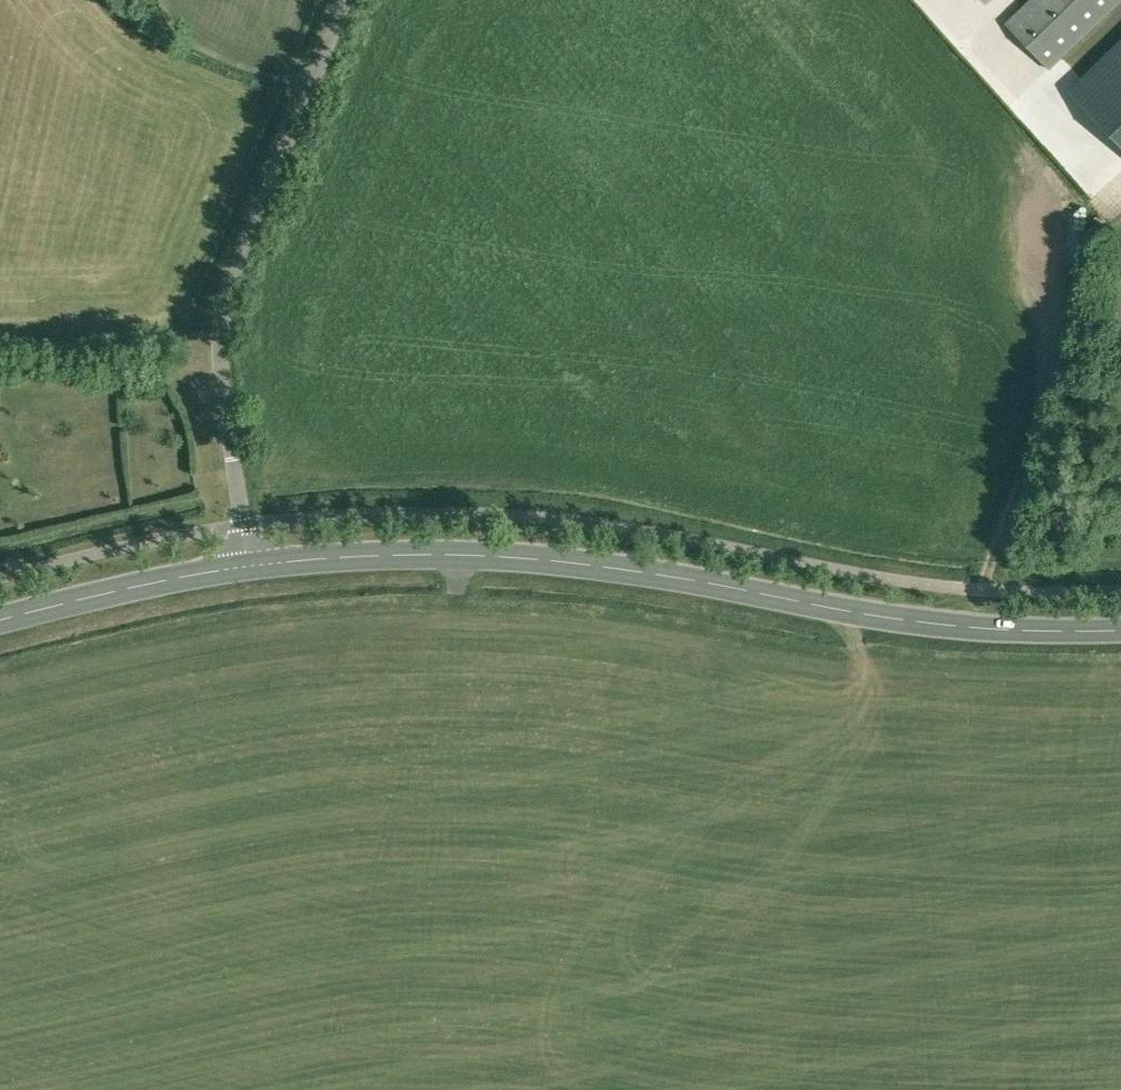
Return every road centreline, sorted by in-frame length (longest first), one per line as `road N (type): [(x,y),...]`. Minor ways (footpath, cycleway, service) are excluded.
road 1 (secondary): [(1120,630),(950,624),(648,572),(546,563),(359,557),(247,569)]
road 2 (unclassified): [(247,569),(221,327),(235,269),(344,0)]
road 3 (secondary): [(247,569),(0,621)]

